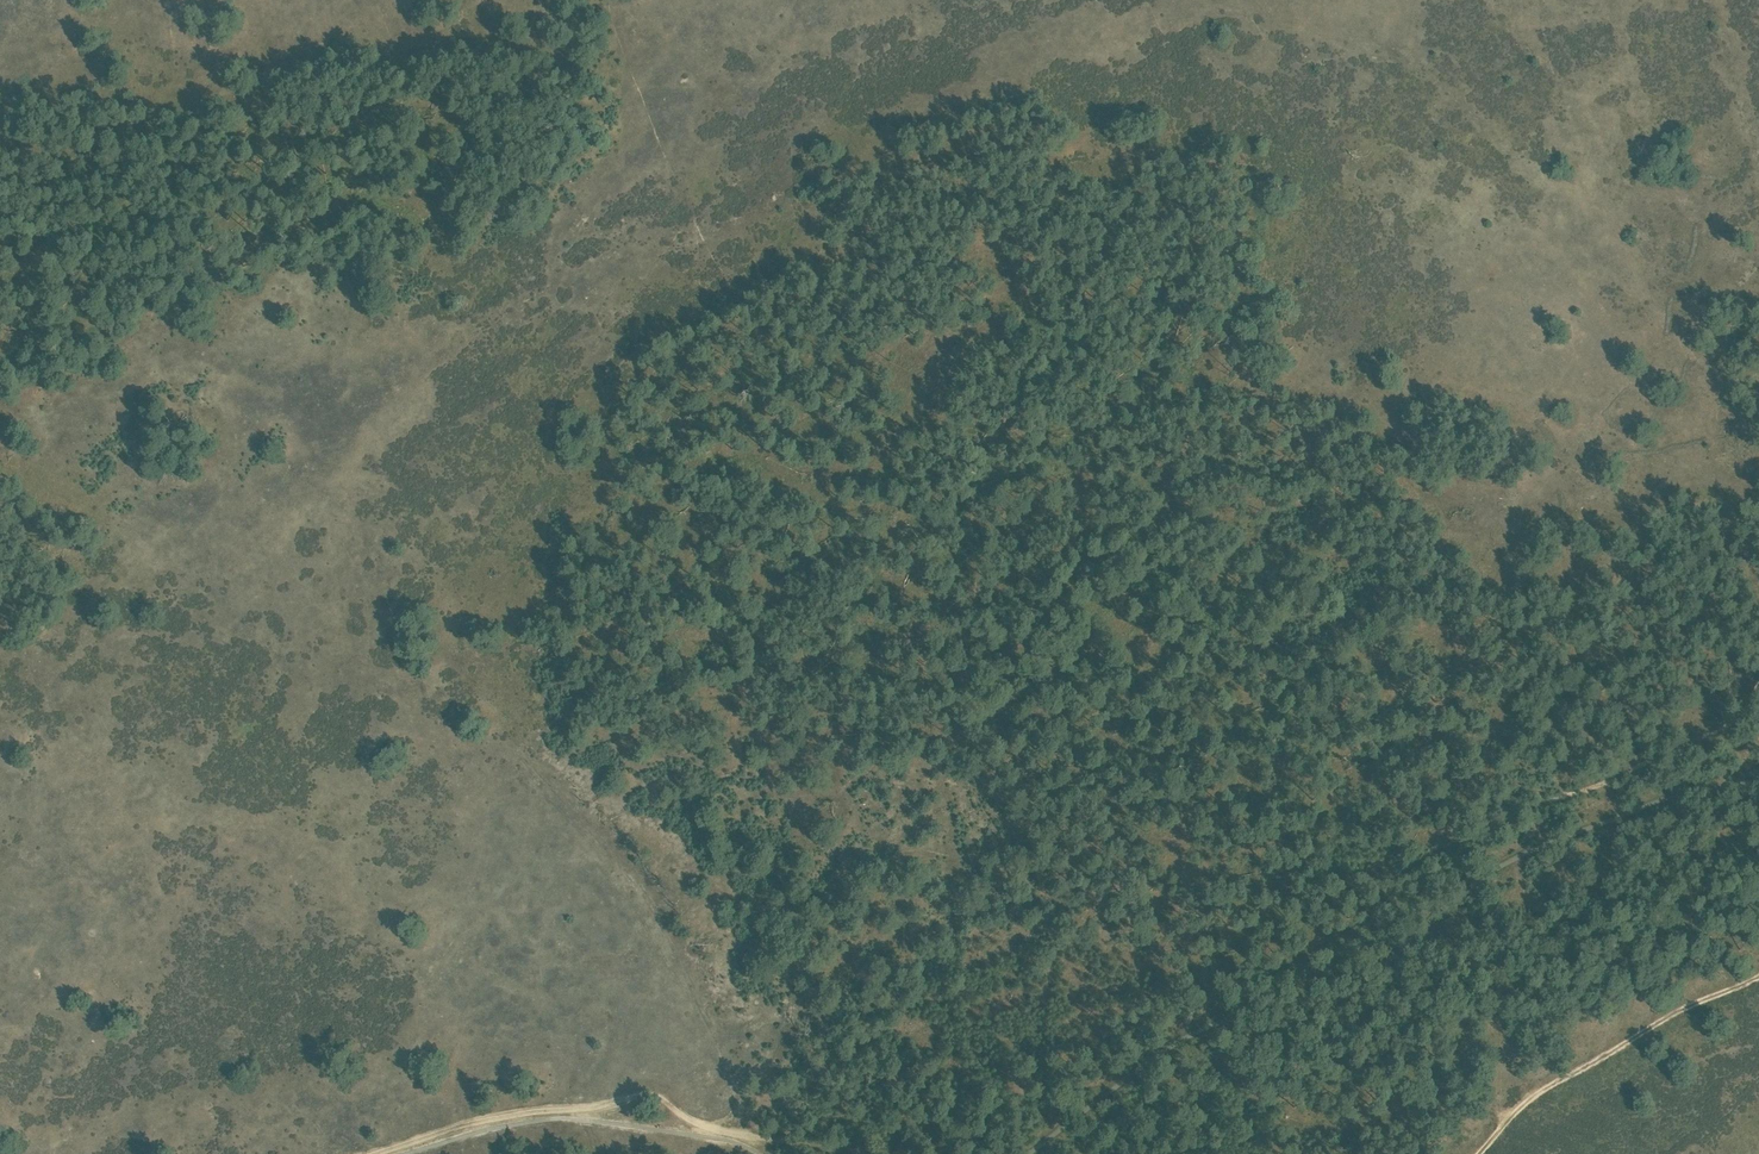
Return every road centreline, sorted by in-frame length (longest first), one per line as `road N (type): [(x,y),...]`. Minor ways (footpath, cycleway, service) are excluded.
road 1 (track): [(1758,679),(1711,731),(1445,843),(1267,975),(1098,1078),(1012,1106),(982,1134),(953,1144),(834,1143),(708,1126),(653,1094),(483,1119),(366,1153)]
road 2 (track): [(1473,1153),(1546,1084),(1674,1007),(1758,971)]

